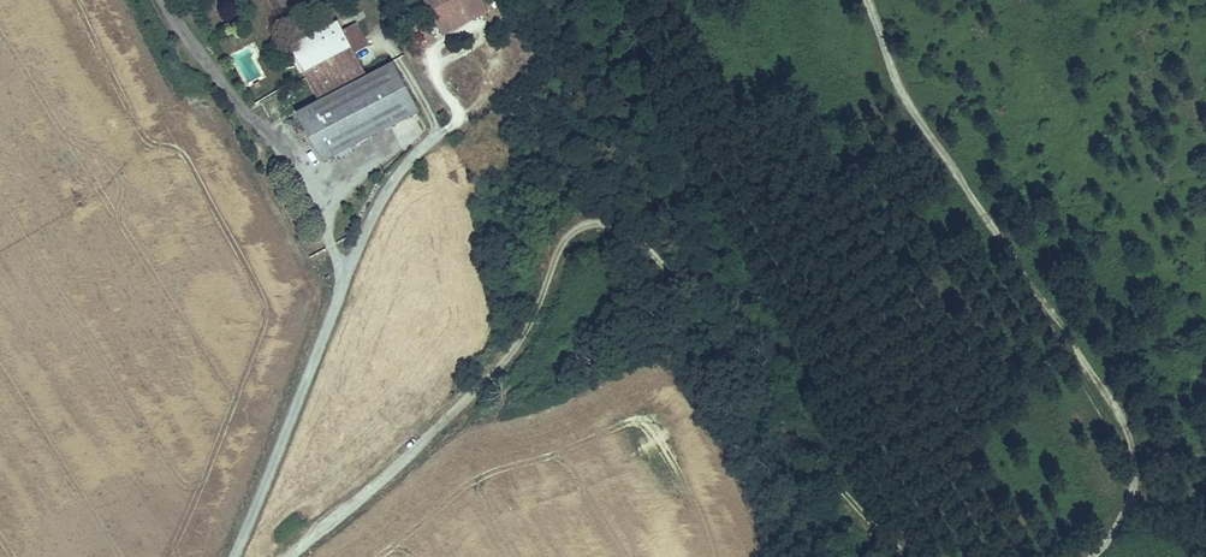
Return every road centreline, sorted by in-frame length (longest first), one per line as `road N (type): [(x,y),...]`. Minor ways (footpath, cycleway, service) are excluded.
road 1 (track): [(279,556),(433,433),(505,360),(554,252),(569,226),(588,215),(618,216),(648,238),(808,458),(904,556)]
road 2 (track): [(1092,556),(1135,491),(1125,410),(1103,367),(940,158),(896,73),(876,0)]
road 3 (unclassified): [(234,556),(384,191),(428,142)]

